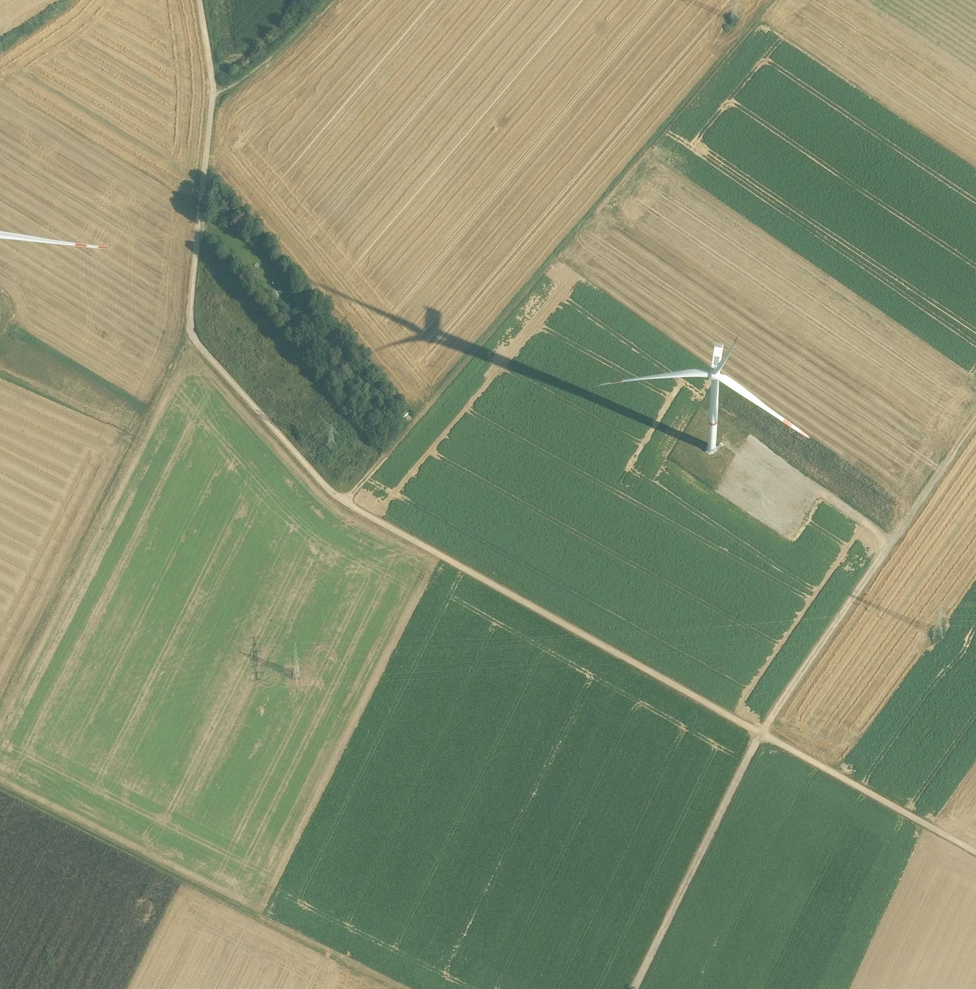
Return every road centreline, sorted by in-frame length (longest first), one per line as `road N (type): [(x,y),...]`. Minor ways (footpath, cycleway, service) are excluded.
road 1 (track): [(198,342),(341,500),(975,852)]
road 2 (track): [(777,0),(345,503)]
road 3 (track): [(636,988),(763,733),(975,422)]
road 4 (track): [(400,988),(0,791)]
road 5 (track): [(198,342),(191,312),(213,99),(200,0)]
road 6 (track): [(342,0),(290,56),(213,99)]

